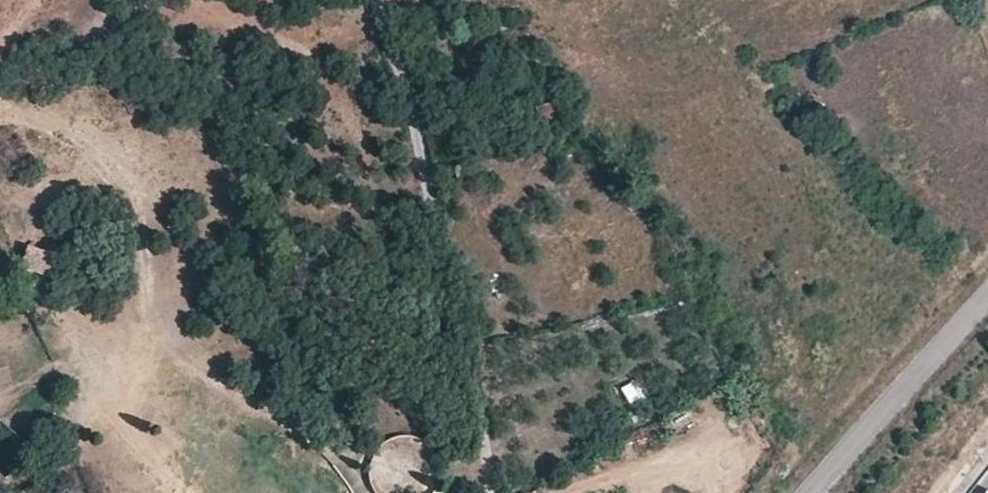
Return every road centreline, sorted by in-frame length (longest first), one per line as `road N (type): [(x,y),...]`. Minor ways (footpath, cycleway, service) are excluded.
road 1 (track): [(496,492),(416,152),(369,0)]

